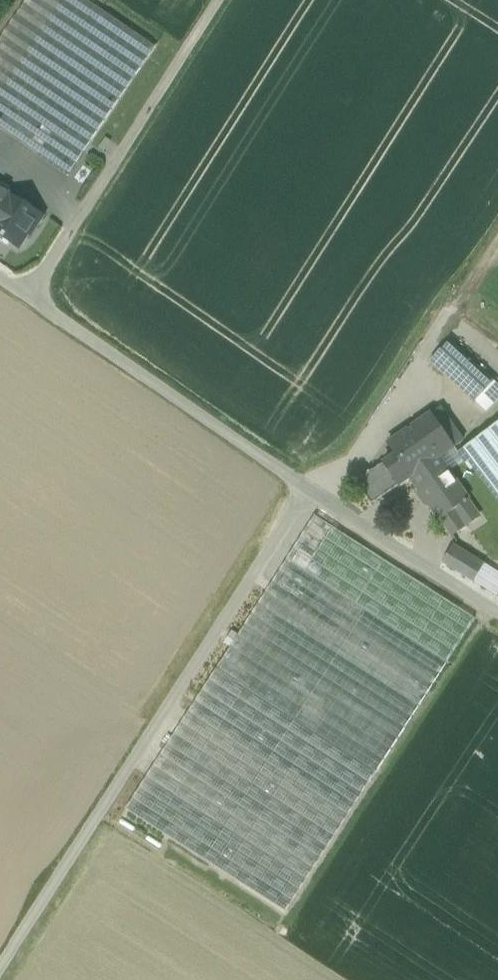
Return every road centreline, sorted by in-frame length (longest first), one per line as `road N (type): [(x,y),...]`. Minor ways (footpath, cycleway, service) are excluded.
road 1 (residential): [(0,257),(311,492),(497,608)]
road 2 (track): [(311,492),(0,979)]
road 3 (track): [(222,0),(42,285)]

